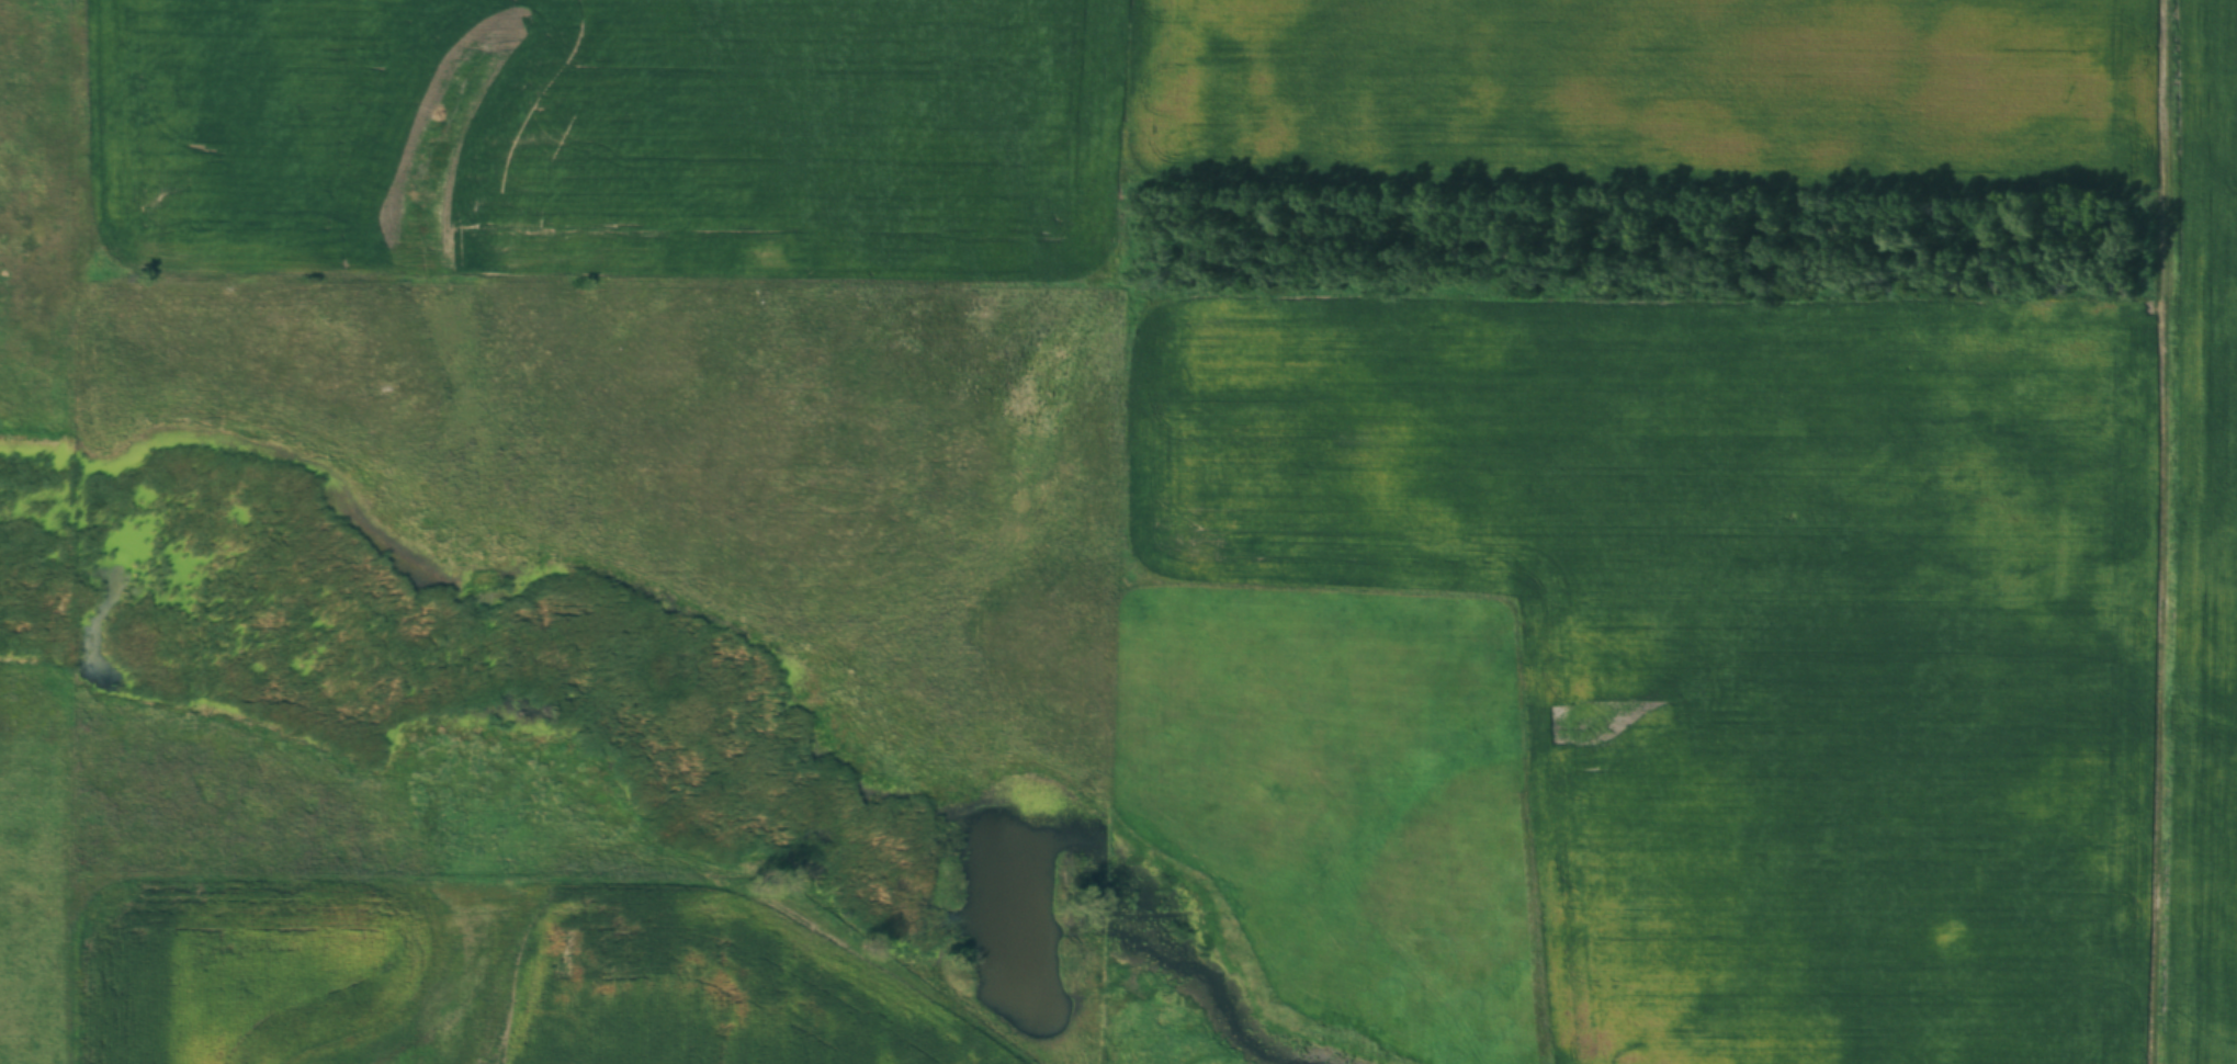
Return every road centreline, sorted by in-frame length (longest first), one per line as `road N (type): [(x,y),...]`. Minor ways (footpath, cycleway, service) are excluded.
road 1 (residential): [(2170,1063),(2165,0)]

